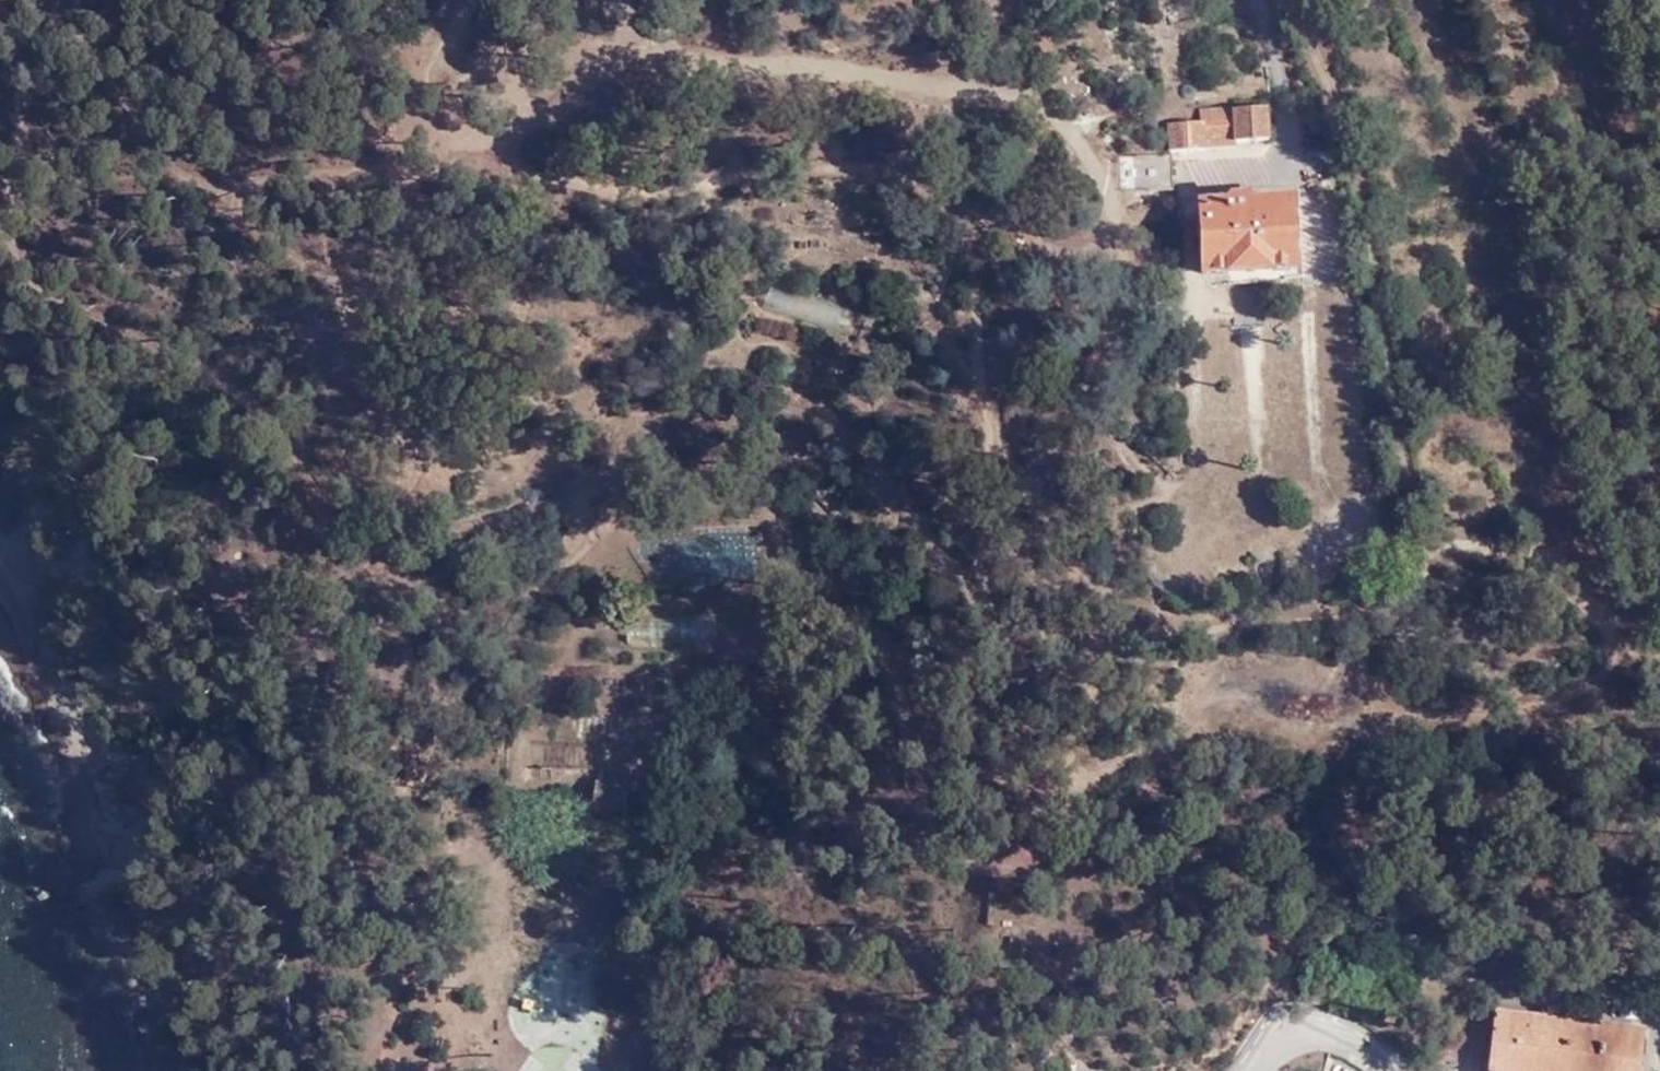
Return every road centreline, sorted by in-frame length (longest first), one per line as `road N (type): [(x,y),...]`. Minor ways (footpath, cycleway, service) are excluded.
road 1 (residential): [(1394,1070),(1323,1031),(1260,1070)]

